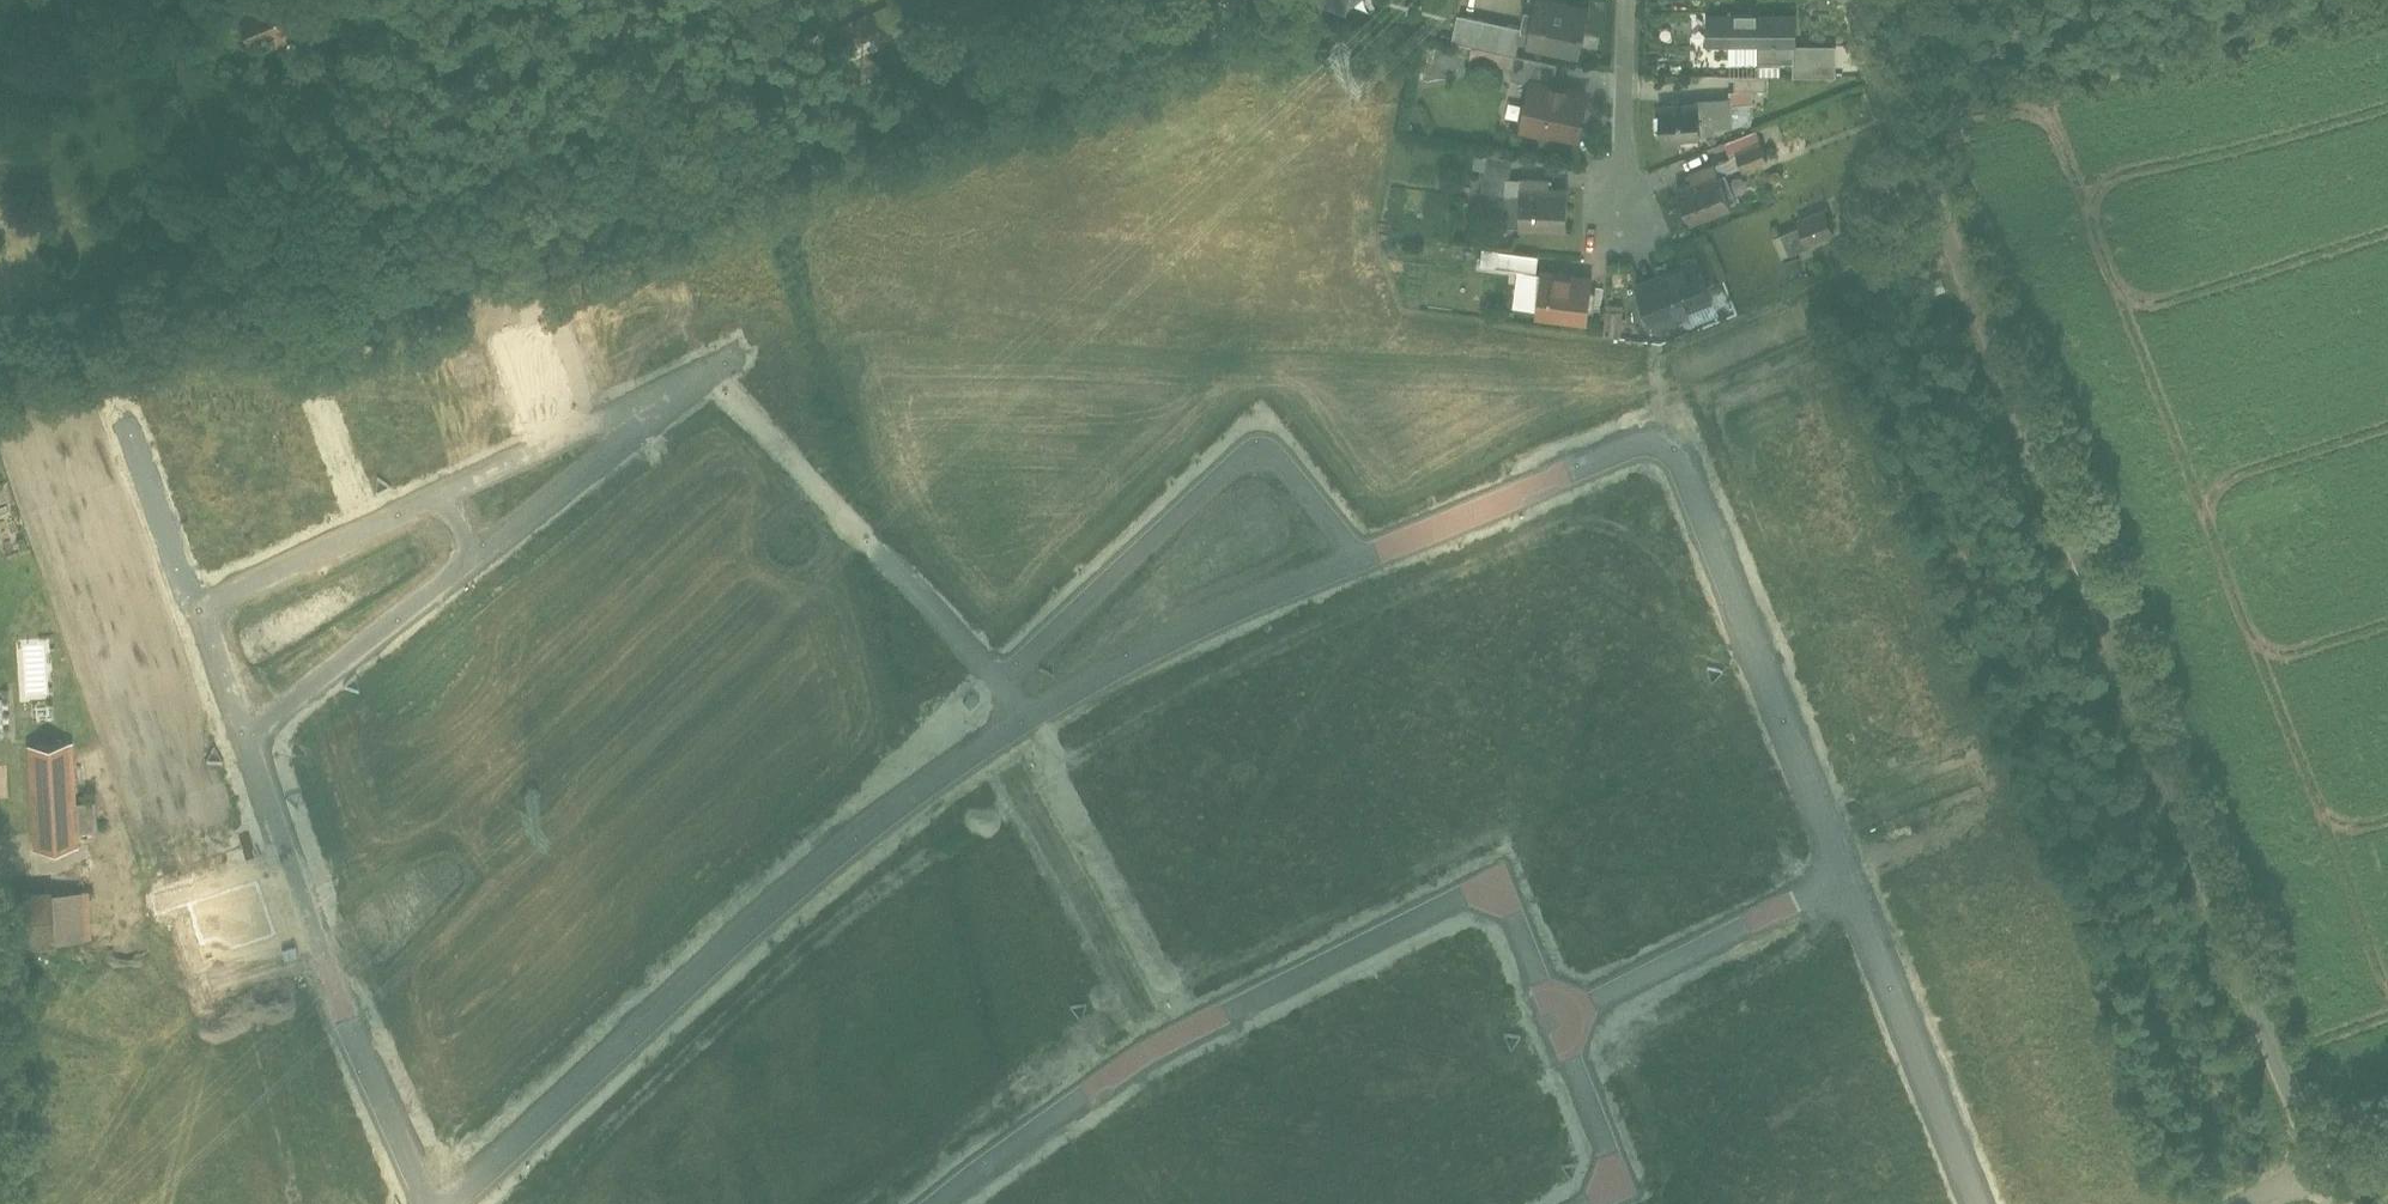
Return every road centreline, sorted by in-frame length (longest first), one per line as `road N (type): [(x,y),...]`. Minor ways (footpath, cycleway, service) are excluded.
road 1 (unclassified): [(1854,0),(2328,1177)]
road 2 (unclassified): [(1368,558),(1673,434),(1843,876)]
road 3 (unclassified): [(950,1203),(1152,1050),(1499,883),(1558,1021)]
road 4 (unclassified): [(441,1203),(1011,719)]
road 5 (unclassified): [(1368,558),(1264,431),(1000,679),(1011,719)]
road 6 (unclassified): [(438,1203),(255,740)]
road 7 (unclassified): [(1011,719),(1368,558)]
road 8 (unclassified): [(1843,876),(1985,1203)]
road 9 (unclassified): [(1558,1021),(1843,876)]
road 10 (unclassified): [(255,740),(477,561)]
road 11 (unclassified): [(434,495),(667,388),(677,400)]
road 12 (unclassified): [(209,625),(226,594),(434,495)]
road 13 (unclassified): [(477,561),(677,400)]
road 14 (unclassified): [(209,625),(124,411)]
road 15 (unclassified): [(1584,1203),(1623,1185),(1558,1021)]
road 16 (residential): [(1630,0),(1619,195)]
road 17 (unclassified): [(255,740),(209,625)]

